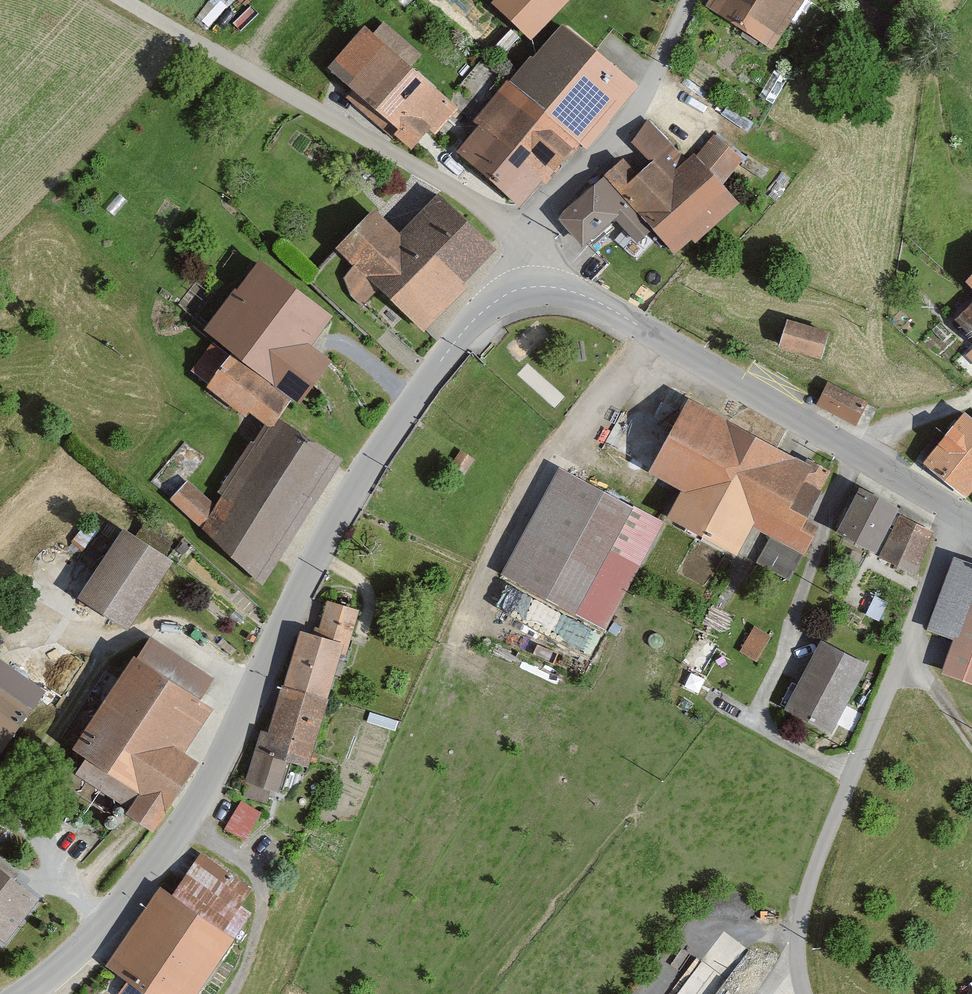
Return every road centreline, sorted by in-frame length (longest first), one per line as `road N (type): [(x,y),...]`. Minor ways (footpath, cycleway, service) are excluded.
road 1 (tertiary): [(551,288),(485,304),(317,562),(199,817),(80,959),(28,993)]
road 2 (tertiary): [(971,520),(610,306),(551,288)]
road 3 (residential): [(551,288),(561,213),(663,74),(694,0)]
road 4 (track): [(123,0),(294,97)]

